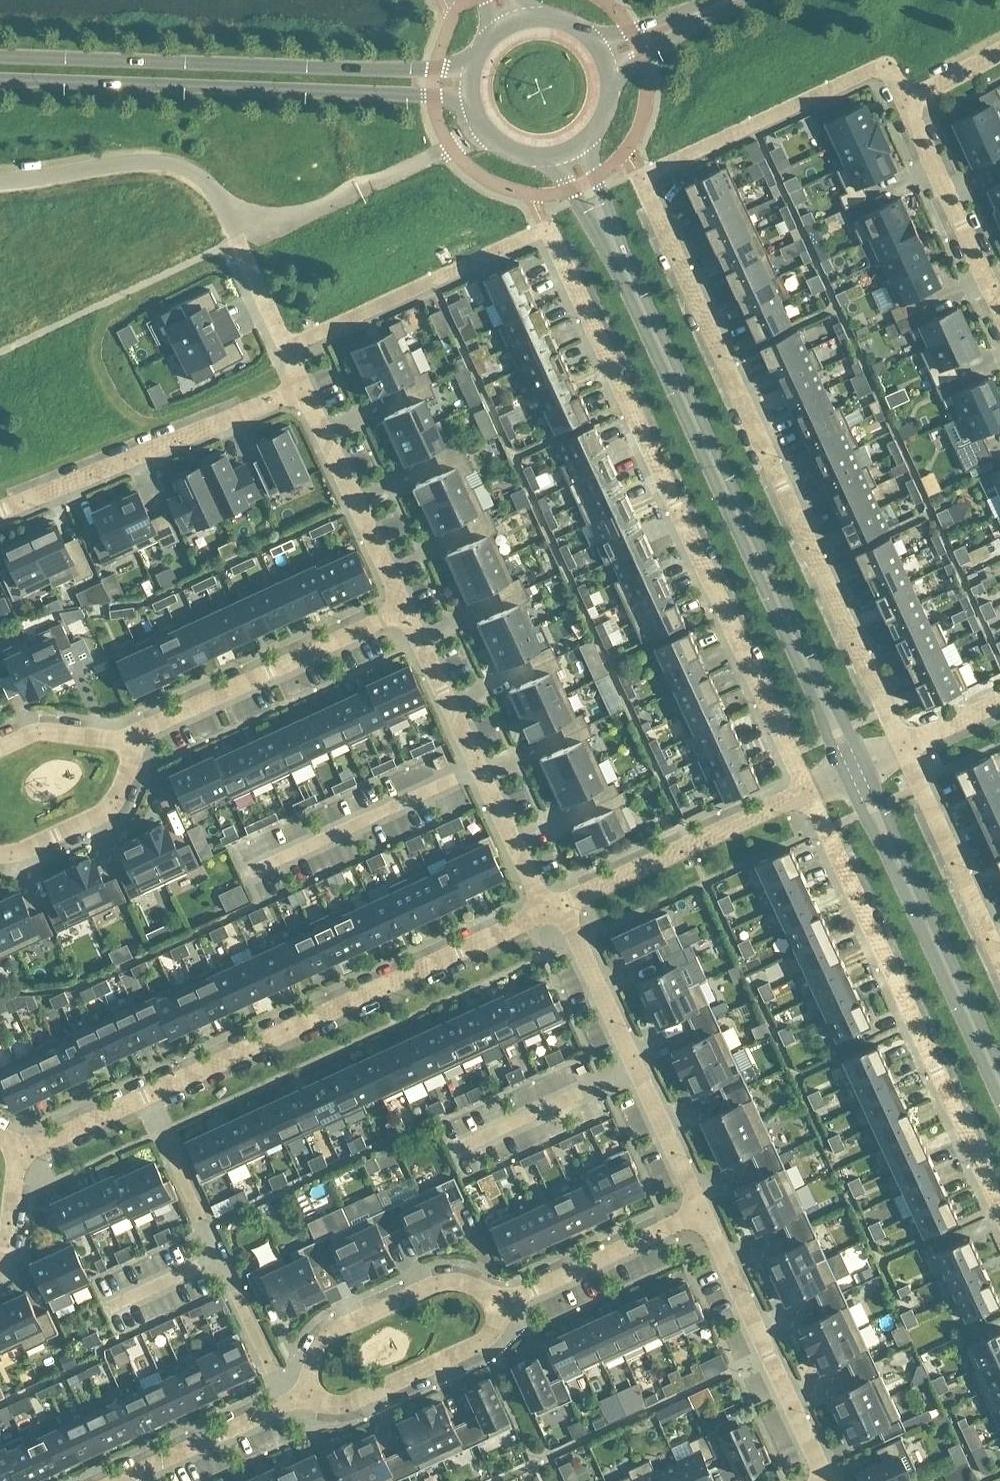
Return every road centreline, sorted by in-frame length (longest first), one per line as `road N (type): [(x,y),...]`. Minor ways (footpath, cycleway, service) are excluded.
road 1 (residential): [(902,747),(642,176),(886,63),(904,99)]
road 2 (residential): [(283,347),(545,227),(811,793)]
road 3 (residential): [(24,1151),(553,908)]
road 4 (secondary): [(858,771),(639,298)]
road 5 (secondary): [(479,61),(380,68),(0,55)]
road 6 (secondary): [(0,80),(435,95),(477,103)]
road 7 (residential): [(811,793),(999,1205)]
road 8 (secondary): [(999,1083),(858,771)]
road 9 (residential): [(702,1213),(570,925),(553,908)]
road 10 (residential): [(553,908),(536,889),(403,607)]
road 11 (residential): [(0,512),(303,390)]
road 12 (residential): [(403,607),(136,733)]
road 13 (residential): [(827,1480),(702,1213)]
road 14 (residential): [(553,908),(811,793)]
road 15 (residential): [(0,182),(161,162),(214,192),(238,240)]
road 16 (residential): [(508,1300),(460,1283),(416,1292),(323,1341),(304,1394)]
road 17 (residential): [(304,1394),(322,1403),(356,1402),(479,1344),(508,1300)]
road 18 (residential): [(403,607),(303,390)]
road 19 (residential): [(999,965),(902,747)]
road 20 (residential): [(904,99),(999,316)]
road 21 (residential): [(508,1300),(702,1213)]
road 22 (residential): [(119,1480),(304,1394)]
road 23 (residential): [(136,733),(108,807),(25,849),(0,853)]
road 24 (secondary): [(547,154),(639,298)]
road 25 (secondary): [(639,298),(588,136)]
road 26 (secondary): [(610,81),(642,54),(747,0)]
road 27 (residential): [(0,748),(41,732),(136,733)]
road 28 (secondary): [(708,0),(589,38)]

